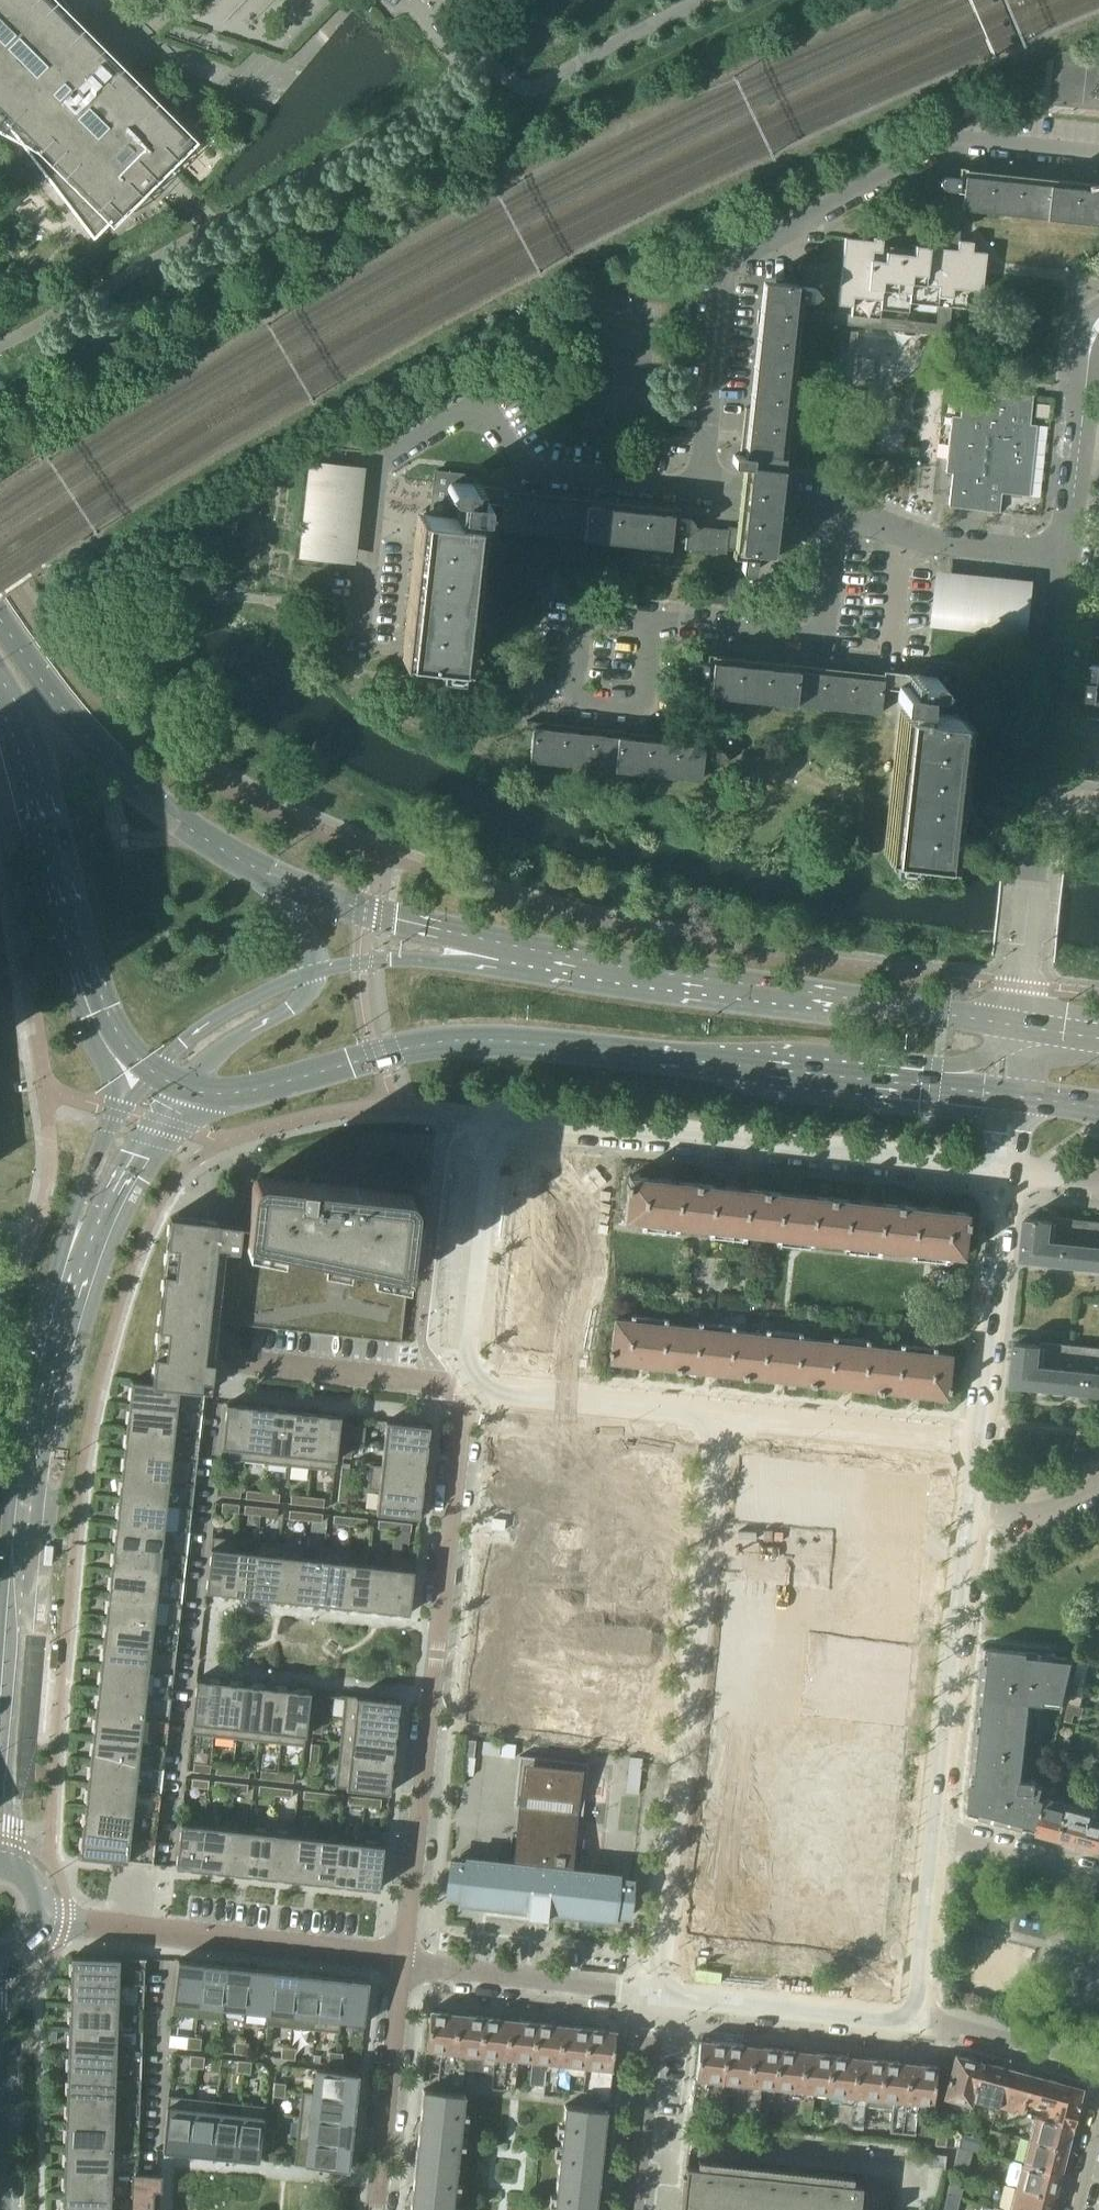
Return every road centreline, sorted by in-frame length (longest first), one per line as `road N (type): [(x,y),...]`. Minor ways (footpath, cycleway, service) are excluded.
road 1 (primary): [(246,1092),(465,1039),(1013,1096)]
road 2 (residential): [(466,1386),(502,1126),(526,1119),(1006,1171)]
road 3 (residential): [(720,1415),(656,1994)]
road 4 (residential): [(402,1961),(466,1386)]
road 5 (secondary): [(0,1799),(32,1433),(65,1288)]
road 6 (residential): [(1038,795),(1092,331),(1098,324)]
road 7 (primary): [(1018,1024),(554,955)]
road 8 (unknown): [(976,1443),(592,1398)]
road 9 (residential): [(402,1961),(43,1916)]
road 10 (primary): [(257,869),(103,754),(0,624)]
road 11 (residential): [(967,1509),(1006,1171)]
road 12 (residential): [(932,1834),(967,1509)]
road 13 (primary): [(554,955),(398,920),(257,869)]
road 14 (primary): [(0,679),(73,965)]
road 15 (residential): [(914,2018),(656,1994)]
road 16 (residential): [(656,1994),(402,1961)]
road 17 (residential): [(402,1961),(376,2209)]
road 18 (residential): [(466,1386),(253,1362),(257,1329)]
road 19 (secondary): [(554,955),(391,959),(311,972)]
road 20 (residential): [(1018,1024),(1038,795)]
road 21 (residential): [(632,2209),(656,1994)]
road 22 (secondary): [(100,1215),(176,1128),(200,1107),(246,1092)]
road 23 (residential): [(1098,2066),(914,2018)]
road 24 (secondary): [(311,972),(190,1038),(155,1073)]
road 25 (secondary): [(117,1111),(73,1212),(65,1288)]
road 26 (residential): [(914,2018),(932,1834)]
road 27 (secondary): [(181,1087),(288,1006),(308,987),(311,972)]
road 28 (residential): [(1098,1877),(932,1834)]
road 29 (secondary): [(100,1215),(146,1118),(181,1087)]
road 30 (secondary): [(73,965),(82,1018),(117,1111)]
road 31 (residential): [(1098,1483),(1026,1516),(967,1509)]
road 32 (primary): [(73,965),(155,1073)]
road 33 (residential): [(592,1398),(466,1386)]

